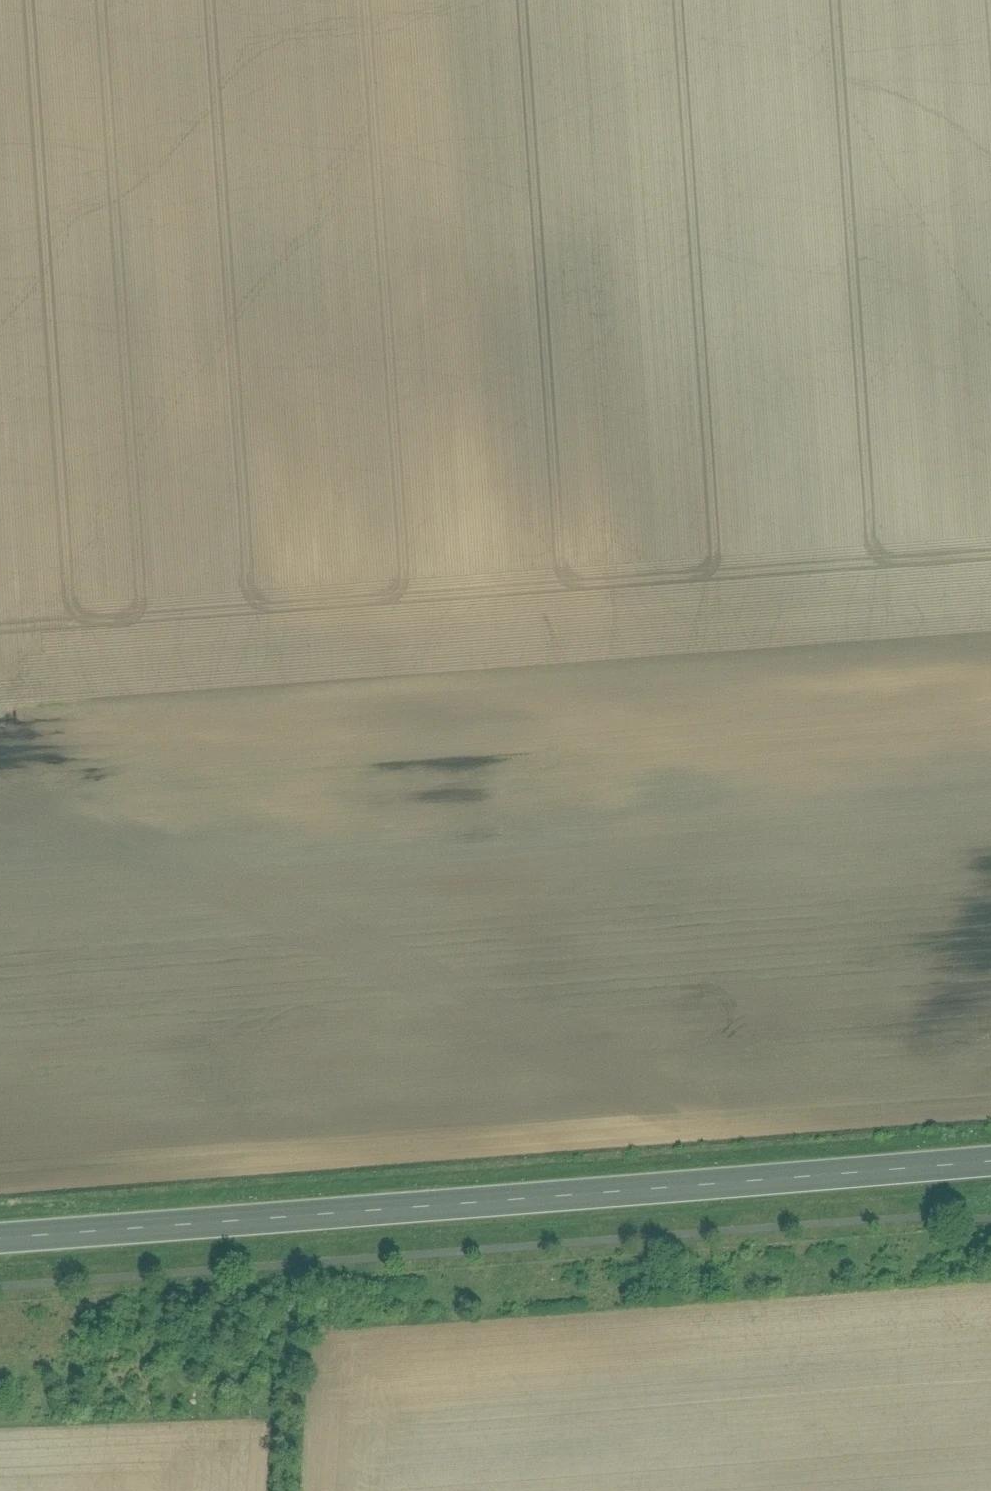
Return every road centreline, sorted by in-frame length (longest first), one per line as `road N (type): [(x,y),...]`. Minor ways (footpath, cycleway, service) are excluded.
road 1 (primary): [(990,1165),(0,1241)]

